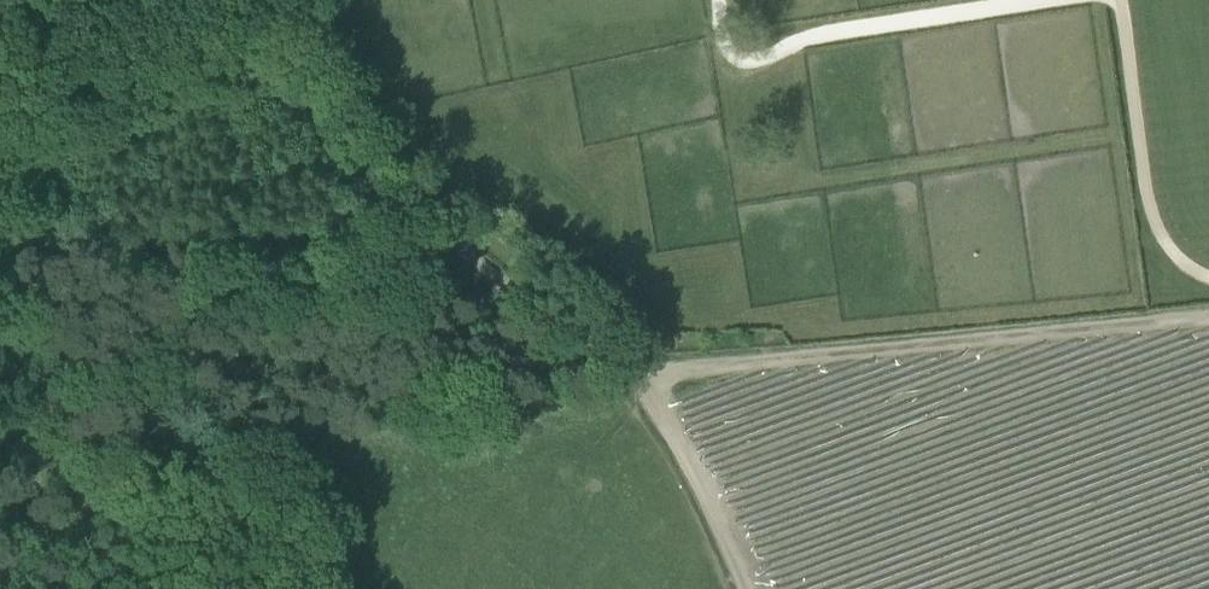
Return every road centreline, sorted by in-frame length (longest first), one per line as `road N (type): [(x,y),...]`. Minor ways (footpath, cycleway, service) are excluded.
road 1 (track): [(622,375),(1208,316)]
road 2 (track): [(273,0),(296,43),(384,150),(622,375)]
road 3 (track): [(0,283),(301,286),(446,207)]
road 4 (track): [(0,375),(11,423),(130,557),(136,588)]
road 5 (track): [(622,375),(660,419),(746,588)]

